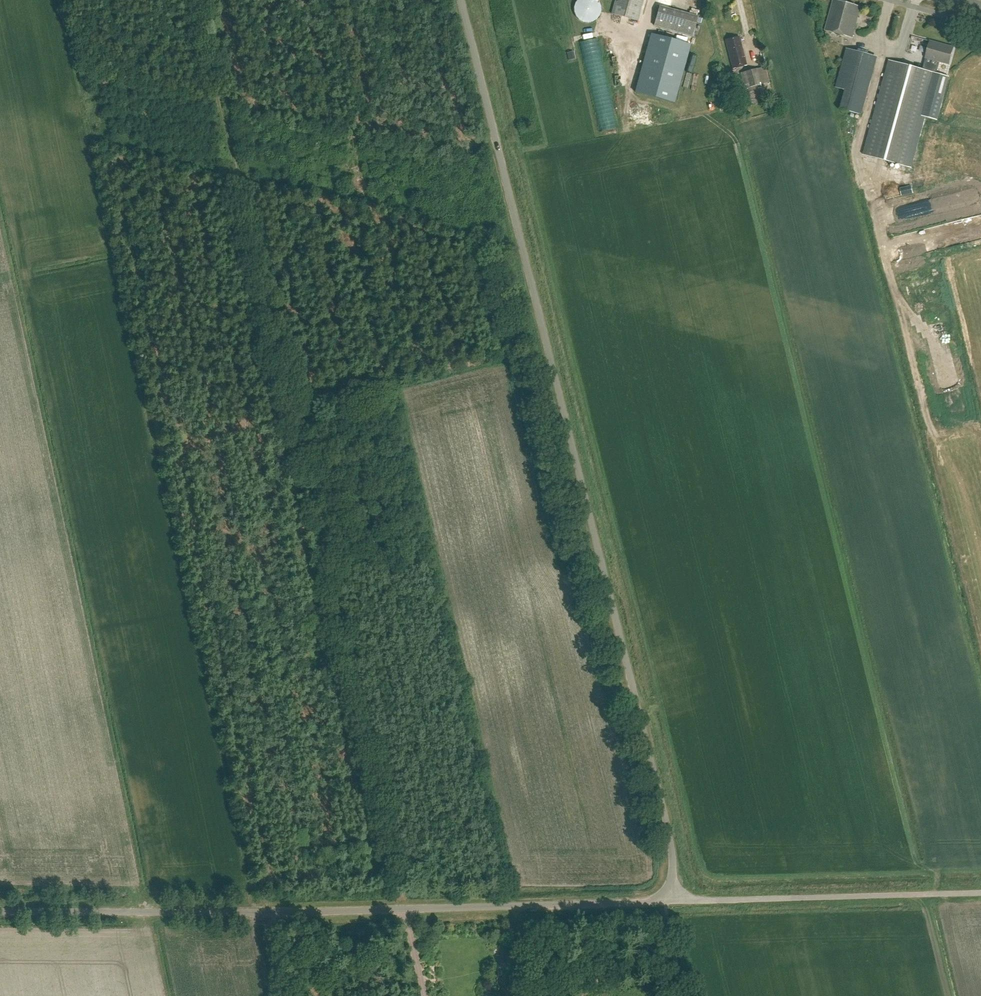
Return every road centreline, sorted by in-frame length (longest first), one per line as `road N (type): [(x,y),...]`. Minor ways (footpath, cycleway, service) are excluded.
road 1 (track): [(405,908),(203,0)]
road 2 (unclassified): [(665,902),(667,830),(461,0)]
road 3 (unclassified): [(0,912),(665,902)]
road 4 (unclassified): [(665,902),(980,893)]

